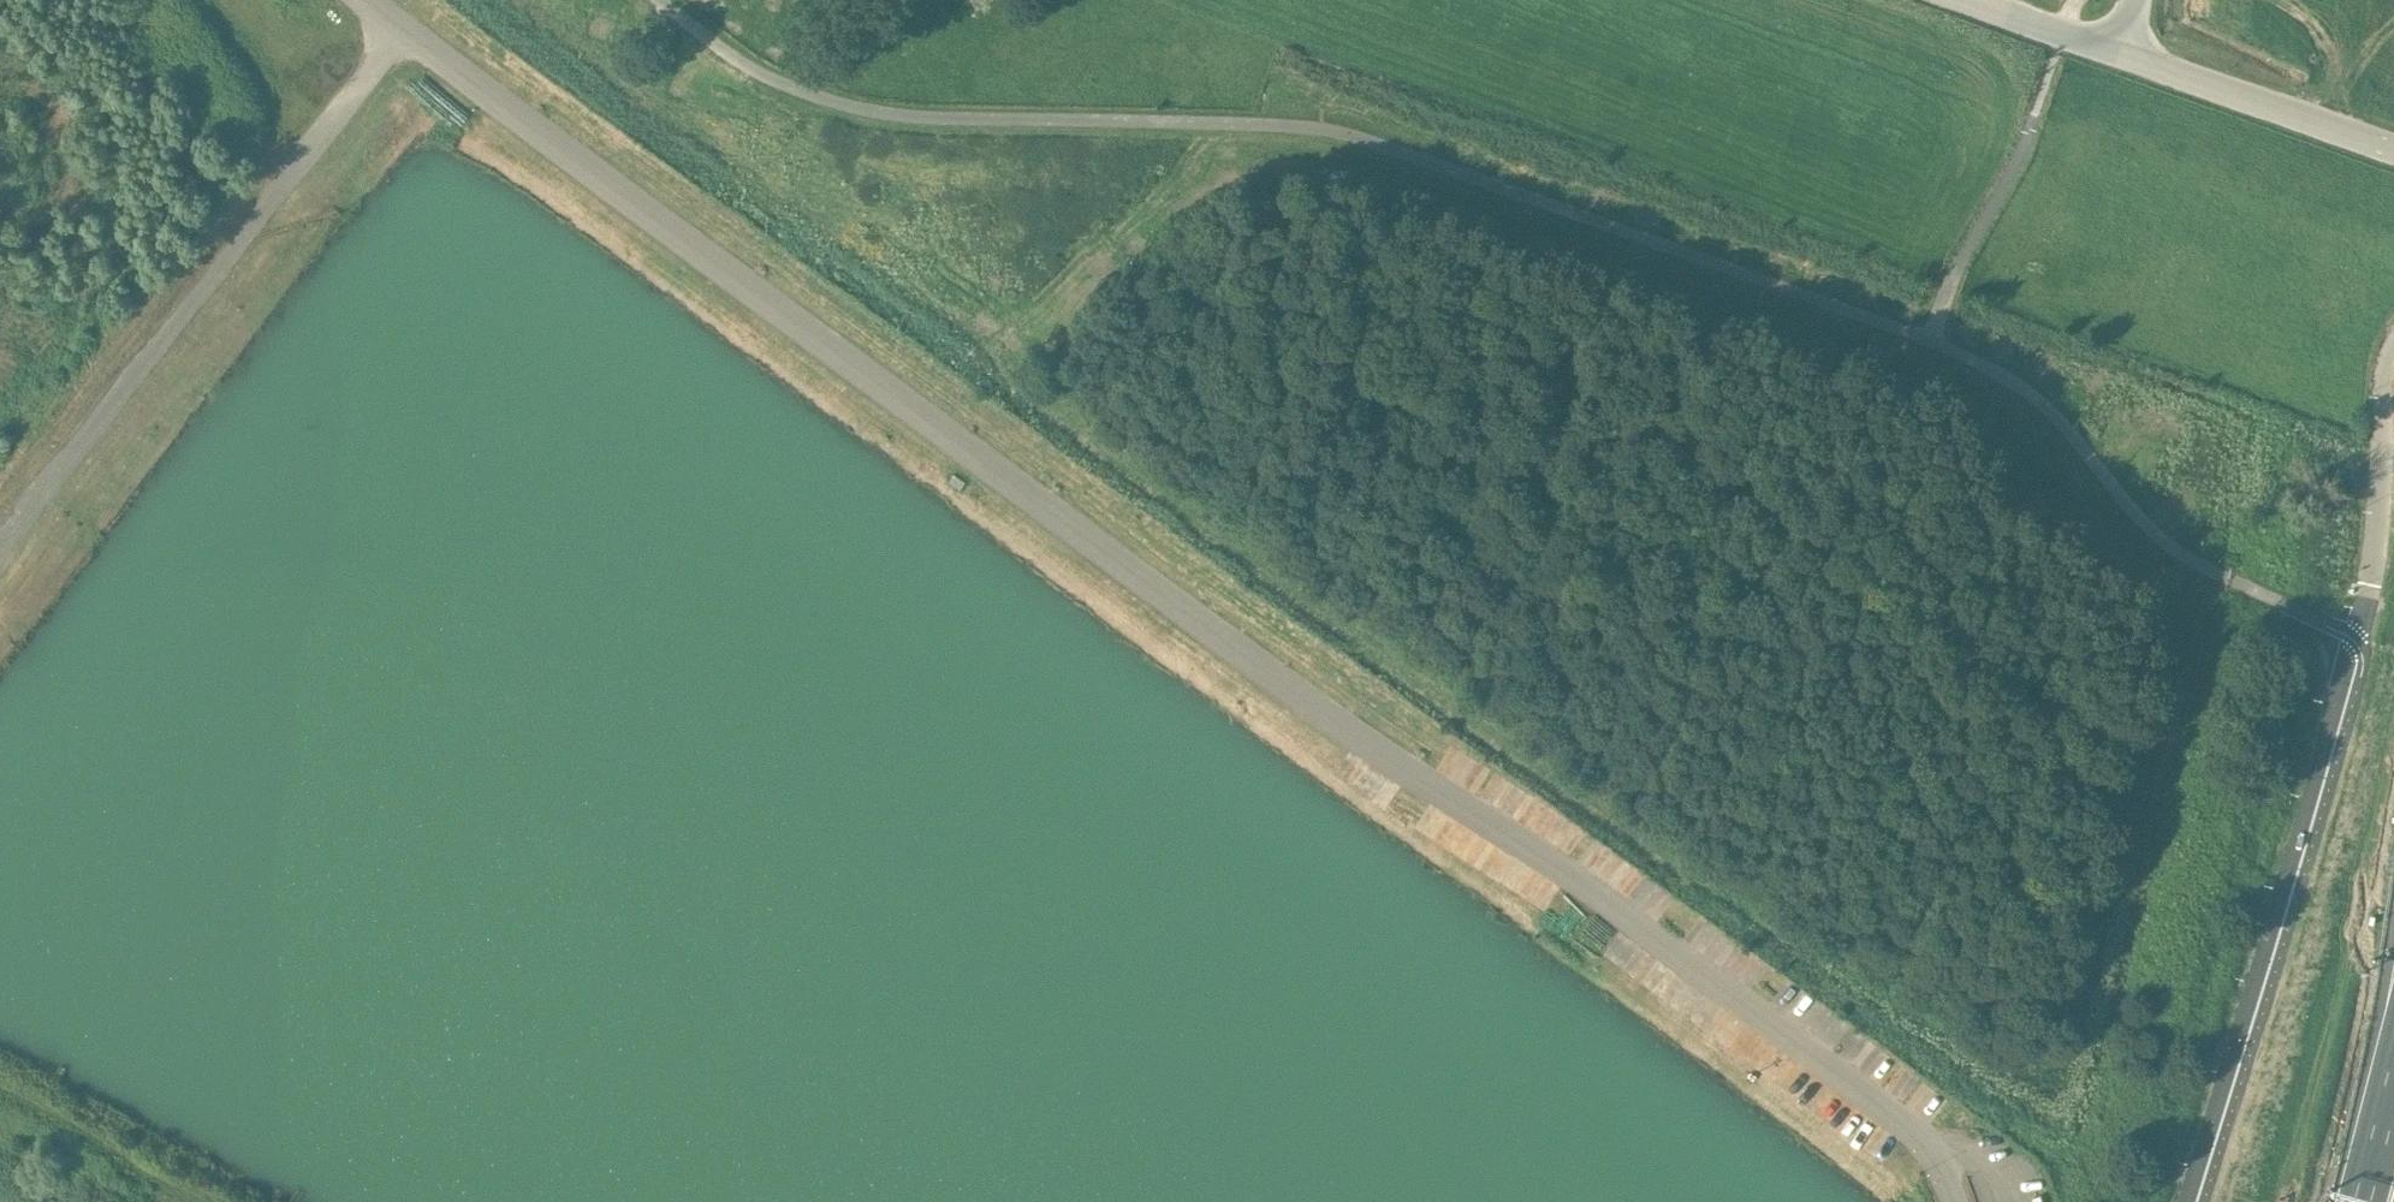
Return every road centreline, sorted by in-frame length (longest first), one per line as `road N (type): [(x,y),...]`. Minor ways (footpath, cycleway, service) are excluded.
road 1 (unclassified): [(2189,1201),(2356,642)]
road 2 (unclassified): [(2393,144),(1975,0)]
road 3 (motorway): [(2393,1072),(2359,1201)]

